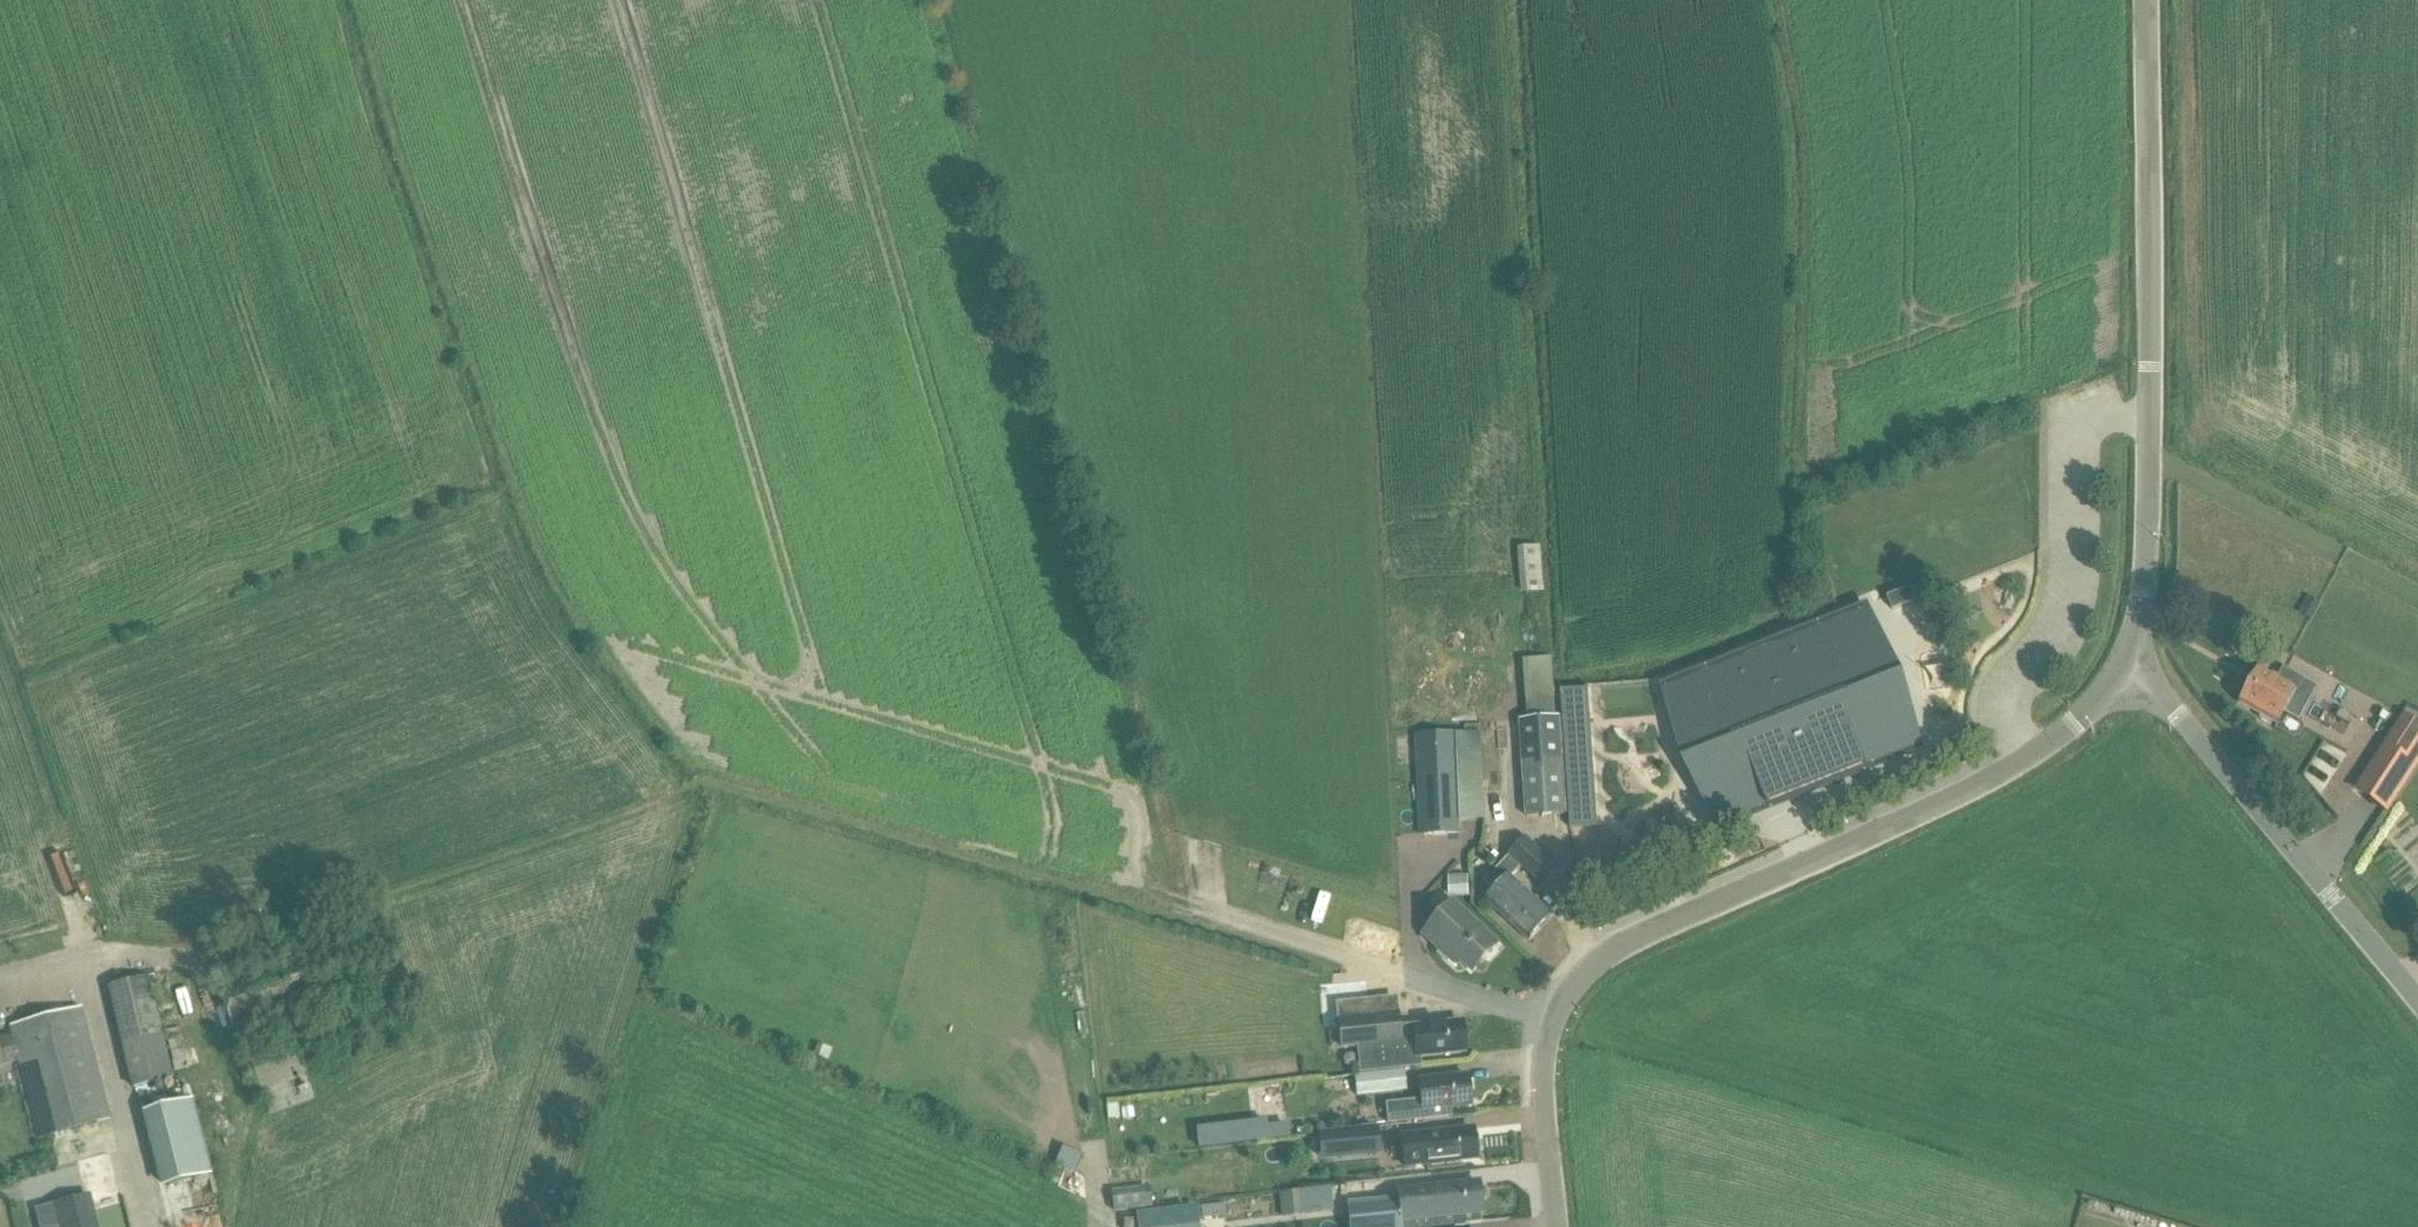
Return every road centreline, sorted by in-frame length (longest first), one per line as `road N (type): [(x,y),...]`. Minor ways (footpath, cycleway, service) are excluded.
road 1 (unclassified): [(1551,1226),(1541,1135),(1544,1043),(1557,1005),(1606,951),(1987,780),(2088,717),(2123,667)]
road 2 (unclassified): [(2123,667),(2141,593),(2142,0)]
road 3 (unclassified): [(2417,1013),(2185,722),(2123,667)]

